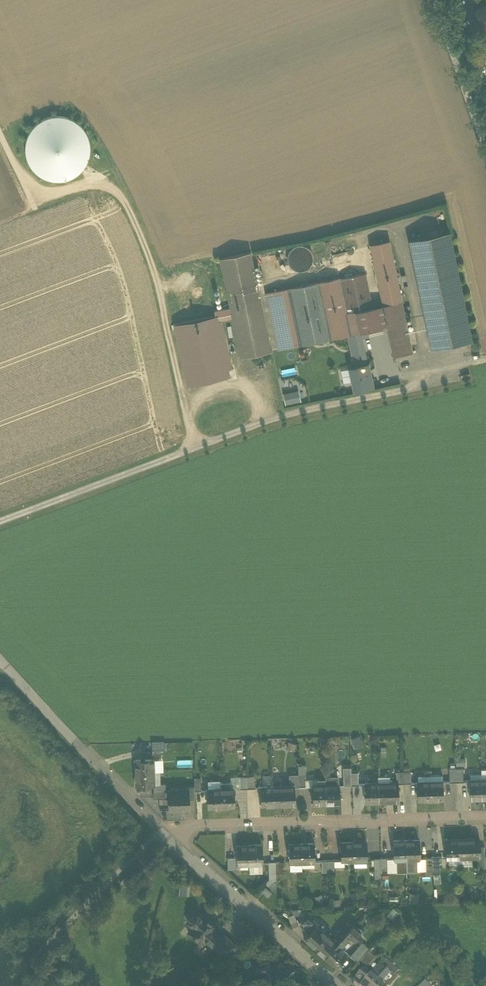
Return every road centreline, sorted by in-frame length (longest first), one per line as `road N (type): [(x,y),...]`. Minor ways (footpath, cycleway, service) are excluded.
road 1 (track): [(0,132),(27,191),(42,198),(98,180),(118,189),(153,266),(194,448)]
road 2 (residential): [(162,829),(485,817)]
road 3 (track): [(283,414),(0,521)]
road 4 (unclassified): [(0,659),(162,829)]
road 5 (residential): [(162,829),(336,985)]
road 6 (track): [(4,985),(162,829)]
road 7 (unclassified): [(485,148),(439,0)]

